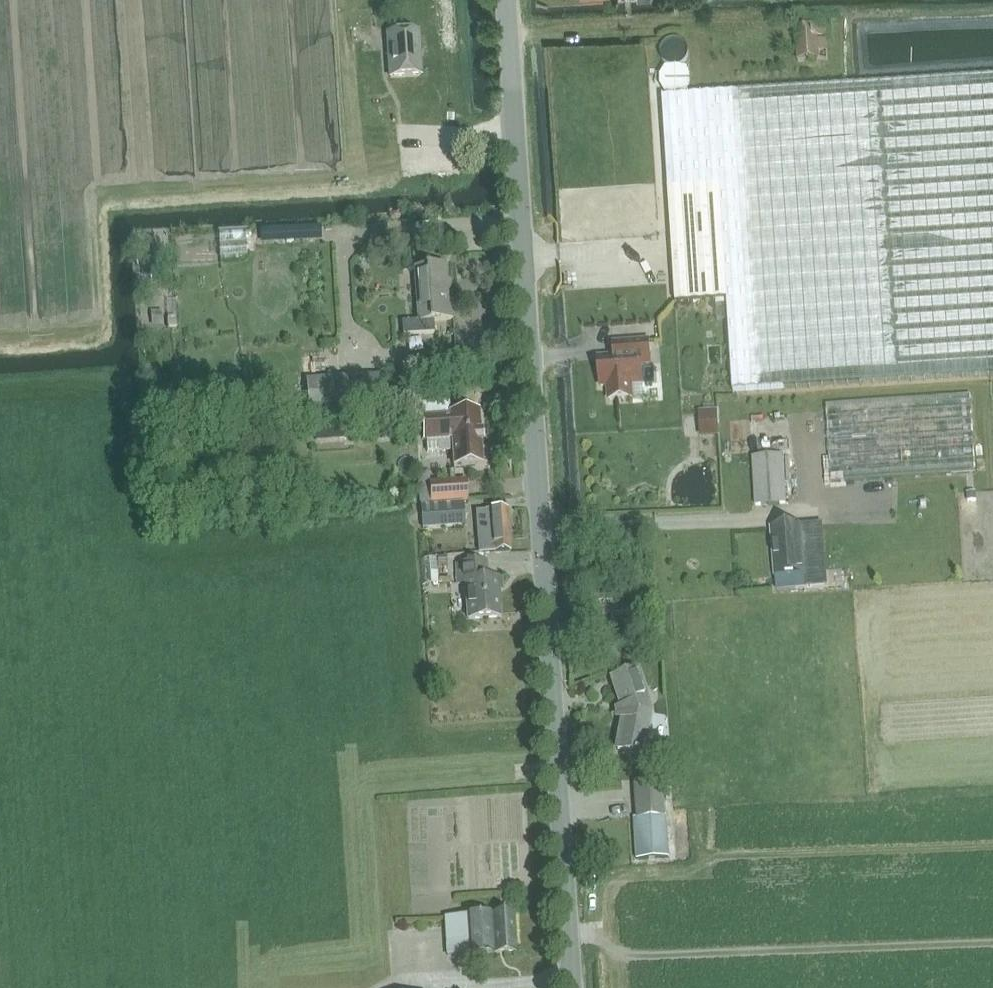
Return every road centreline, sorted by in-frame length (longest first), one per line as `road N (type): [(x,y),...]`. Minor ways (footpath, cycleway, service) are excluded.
road 1 (tertiary): [(571,987),(507,0)]

